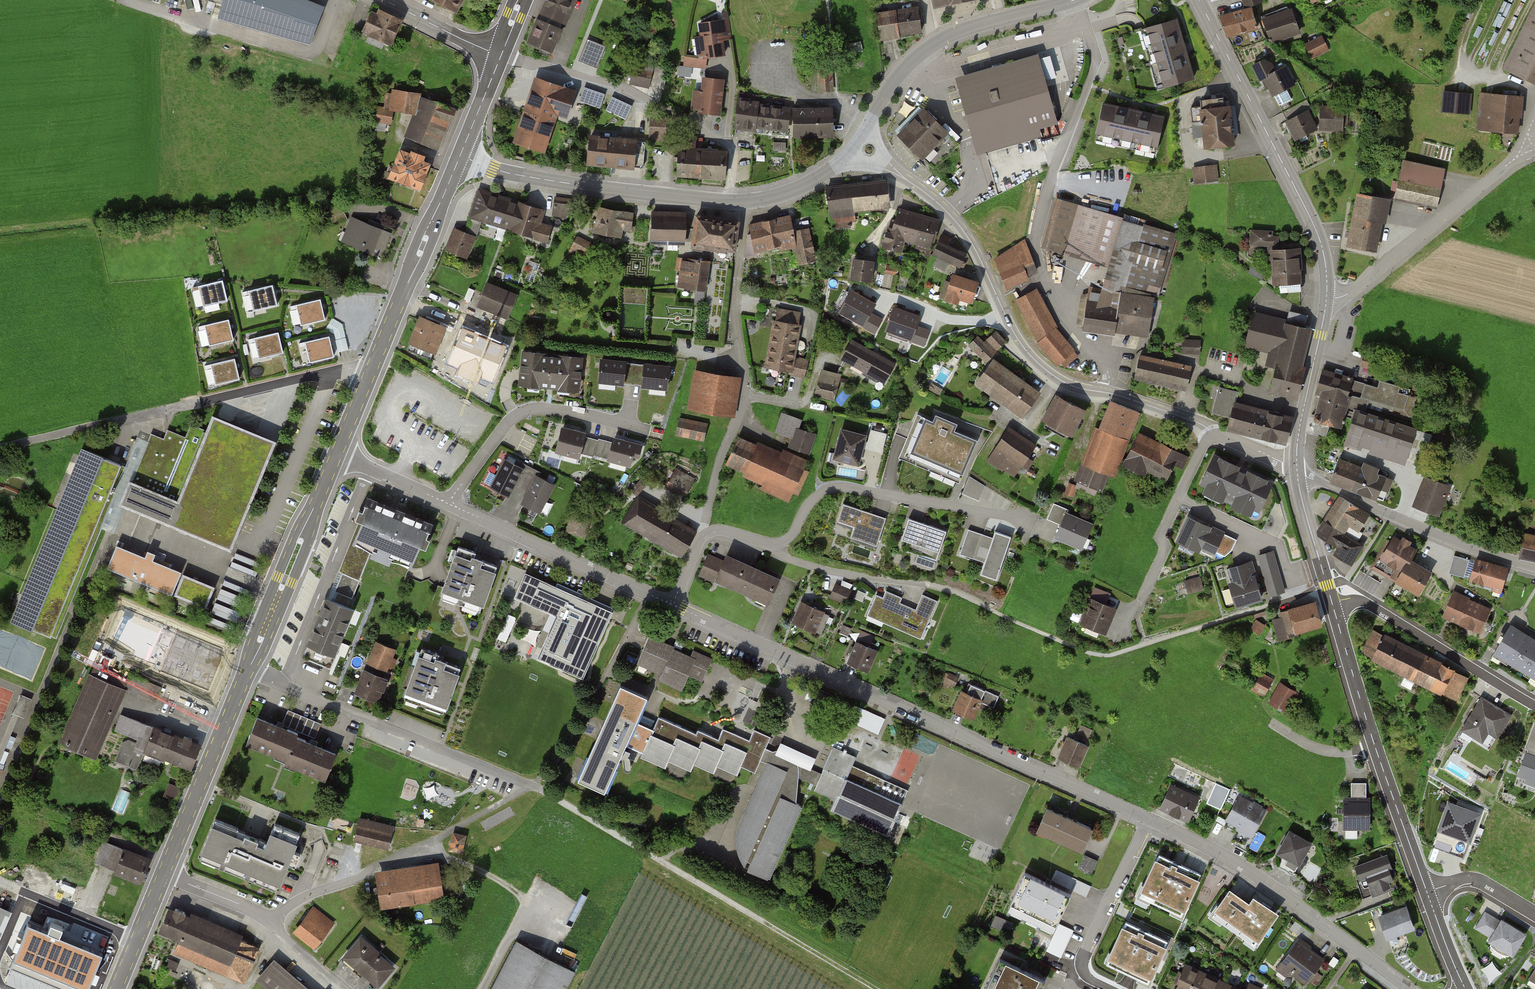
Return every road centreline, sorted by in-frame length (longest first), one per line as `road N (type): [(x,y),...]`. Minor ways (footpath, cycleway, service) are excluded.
road 1 (residential): [(1150,820),(672,604)]
road 2 (residential): [(1076,0),(1094,63),(1048,188),(1036,244),(1065,317),(1107,367),(1108,390)]
road 3 (track): [(877,988),(533,786)]
road 4 (residential): [(707,533),(744,393),(735,307),(746,201)]
road 5 (residential): [(887,165),(960,222),(1044,365),(1076,385),(1108,390)]
road 6 (tertiary): [(1327,298),(1313,222),(1199,0)]
road 7 (residential): [(1408,988),(1255,875),(1150,820)]
road 8 (residential): [(533,786),(249,671)]
road 9 (residential): [(746,201),(540,179),(460,156)]
road 10 (residential): [(777,544),(814,498),(841,487),(1034,519)]
road 11 (residential): [(104,423),(331,372),(370,373)]
road 12 (residential): [(1534,567),(1435,533),(1297,471)]
road 13 (residential): [(1327,298),(1355,290),(1527,146)]
road 14 (residential): [(449,504),(505,426),(527,410),(649,430)]
road 15 (residential): [(1074,0),(933,43),(897,78),(872,119)]
road 16 (residential): [(501,56),(624,87),(727,145)]
road 17 (residential): [(672,604),(449,504)]
road 18 (primary): [(370,373),(460,156)]
road 19 (primary): [(249,671),(337,455)]
road 20 (residential): [(1334,610),(1369,604),(1534,705)]
road 21 (primary): [(165,874),(249,671)]
road 22 (residential): [(346,988),(254,911),(165,874)]
road 23 (residential): [(1150,820),(1082,962),(1085,975),(1112,988)]
road 24 (residential): [(1215,435),(1163,530),(1163,554),(1143,598)]
road 25 (tertiary): [(1297,471),(1327,298)]
road 26 (residential): [(777,544),(783,557),(825,570),(928,584)]
road 27 (tertiary): [(1427,892),(1374,744)]
road 28 (residential): [(0,882),(137,940)]
road 29 (tertiary): [(1334,610),(1297,471)]
road 30 (tertiary): [(1374,744),(1334,610)]
road 31 (tertiary): [(384,0),(501,56)]
road 32 (residential): [(449,504),(337,455)]

